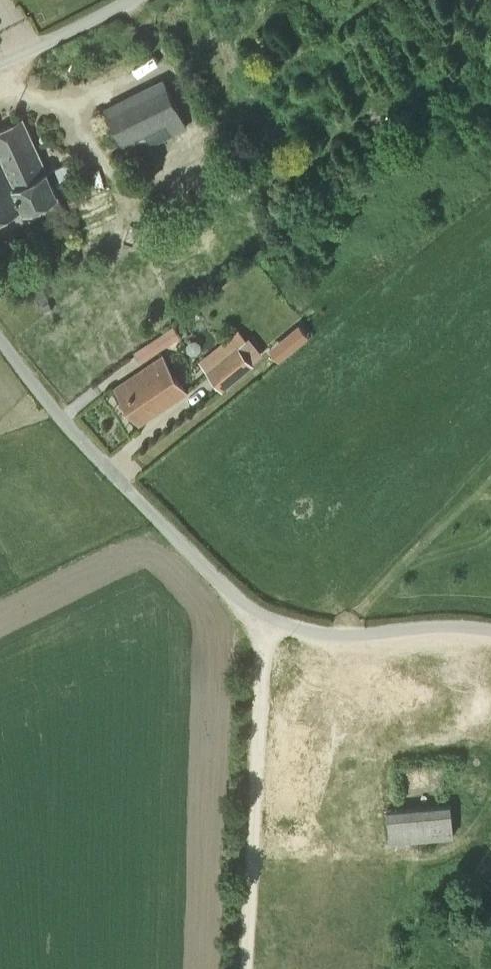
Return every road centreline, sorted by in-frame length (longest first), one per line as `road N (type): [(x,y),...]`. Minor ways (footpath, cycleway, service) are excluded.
road 1 (unclassified): [(0,337),(96,456),(268,618),(338,635),(490,629)]
road 2 (unclassified): [(0,64),(131,0)]

